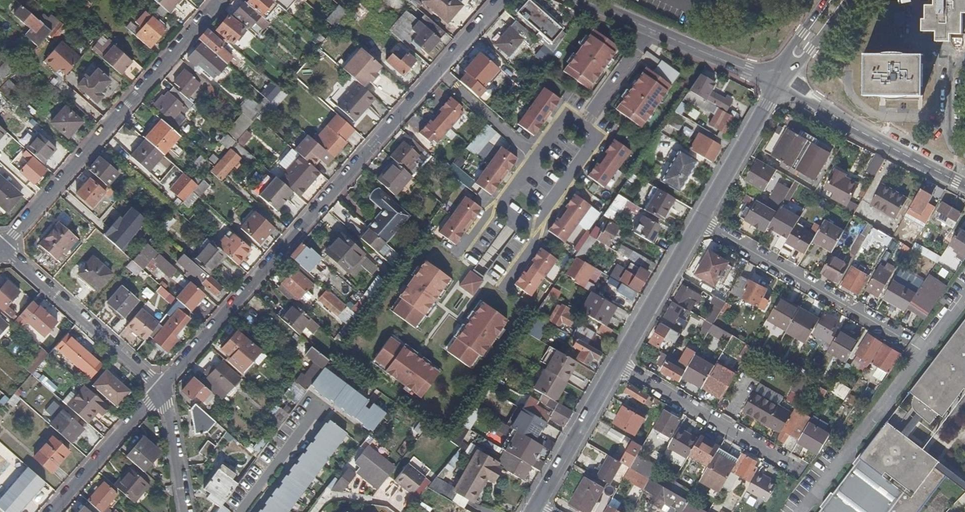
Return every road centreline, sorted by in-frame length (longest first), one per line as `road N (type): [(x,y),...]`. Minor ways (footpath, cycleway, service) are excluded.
road 1 (residential): [(161,387),(505,0)]
road 2 (residential): [(222,0),(3,247)]
road 3 (residential): [(898,336),(699,222)]
road 4 (residential): [(780,82),(577,0)]
road 5 (residential): [(3,247),(161,387)]
road 6 (residential): [(964,185),(780,82)]
road 7 (residential): [(789,463),(617,364)]
road 8 (tertiary): [(534,508),(617,364)]
road 9 (residential): [(52,511),(161,387)]
road 10 (tertiary): [(617,364),(699,222)]
road 11 (tertiary): [(699,222),(780,82)]
road 12 (residential): [(161,387),(186,511)]

